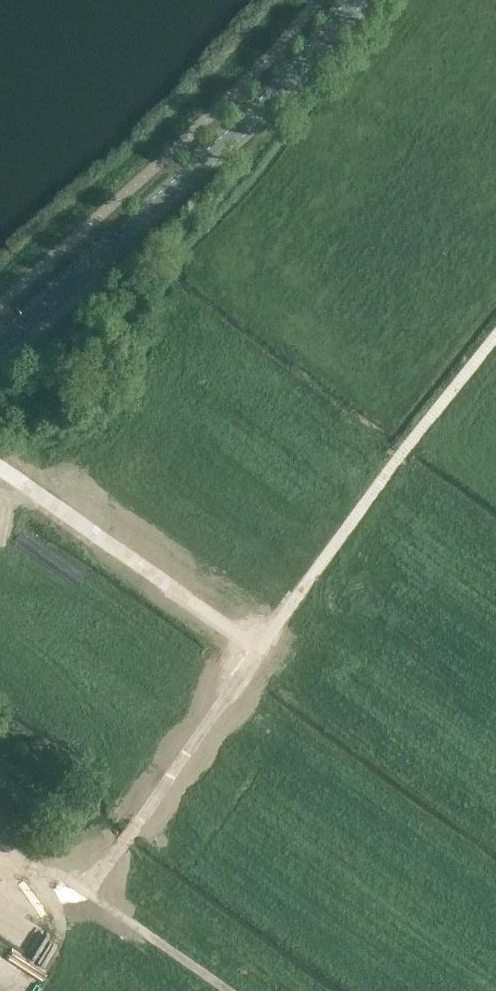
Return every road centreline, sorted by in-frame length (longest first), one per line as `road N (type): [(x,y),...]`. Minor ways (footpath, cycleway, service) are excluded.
road 1 (track): [(495,336),(259,648),(60,507),(0,474)]
road 2 (secondary): [(0,342),(236,132),(356,0)]
road 3 (track): [(87,891),(259,648)]
road 4 (track): [(0,857),(87,891),(233,990)]

